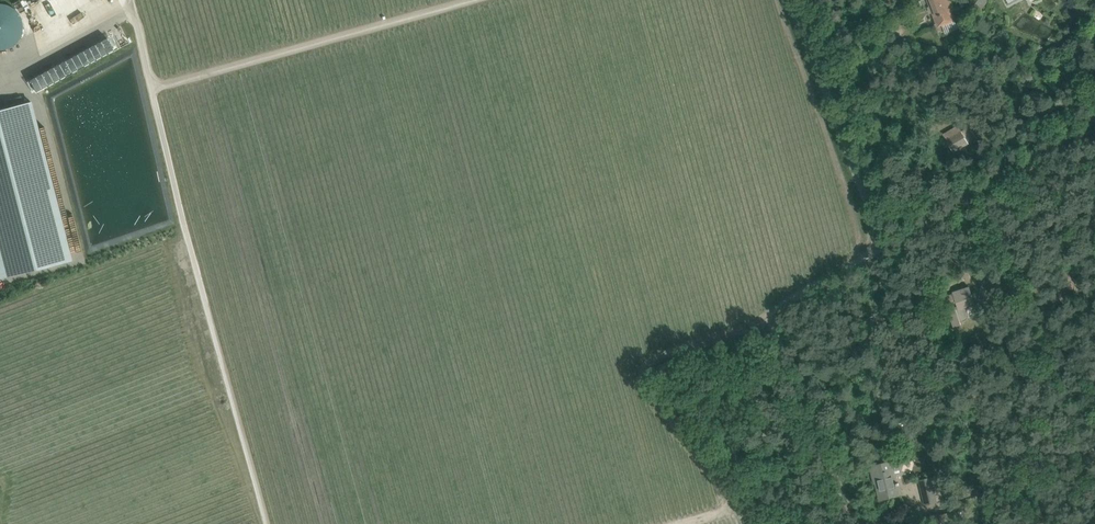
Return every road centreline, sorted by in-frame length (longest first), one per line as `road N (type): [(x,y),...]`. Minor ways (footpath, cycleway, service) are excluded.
road 1 (track): [(472,0),(151,89),(268,523)]
road 2 (track): [(771,315),(646,355),(637,374),(728,493),(723,514),(687,523)]
road 3 (unclassified): [(842,523),(766,325),(773,310),(887,247)]
road 4 (unclassified): [(887,247),(788,0)]
road 5 (unclassified): [(887,247),(1094,116)]

